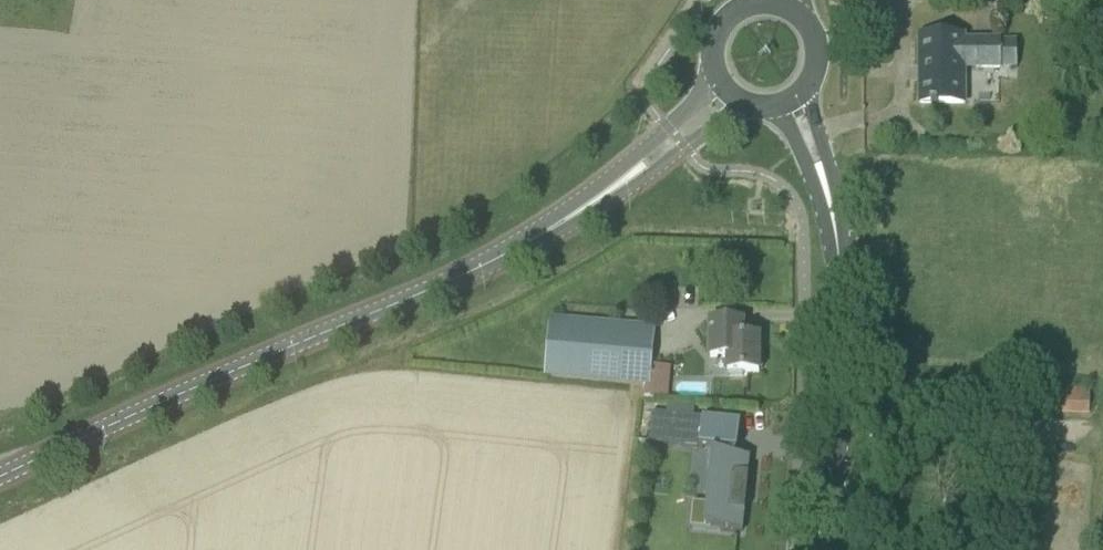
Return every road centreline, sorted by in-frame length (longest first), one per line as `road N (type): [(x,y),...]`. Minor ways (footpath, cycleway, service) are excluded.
road 1 (tertiary): [(0,478),(516,250)]
road 2 (tertiary): [(828,549),(840,428),(839,262)]
road 3 (tertiary): [(516,250),(593,211),(743,105)]
road 4 (tertiary): [(715,75),(667,128),(516,250)]
road 5 (tertiary): [(839,262),(831,171),(805,91)]
road 6 (tertiary): [(779,107),(839,262)]

